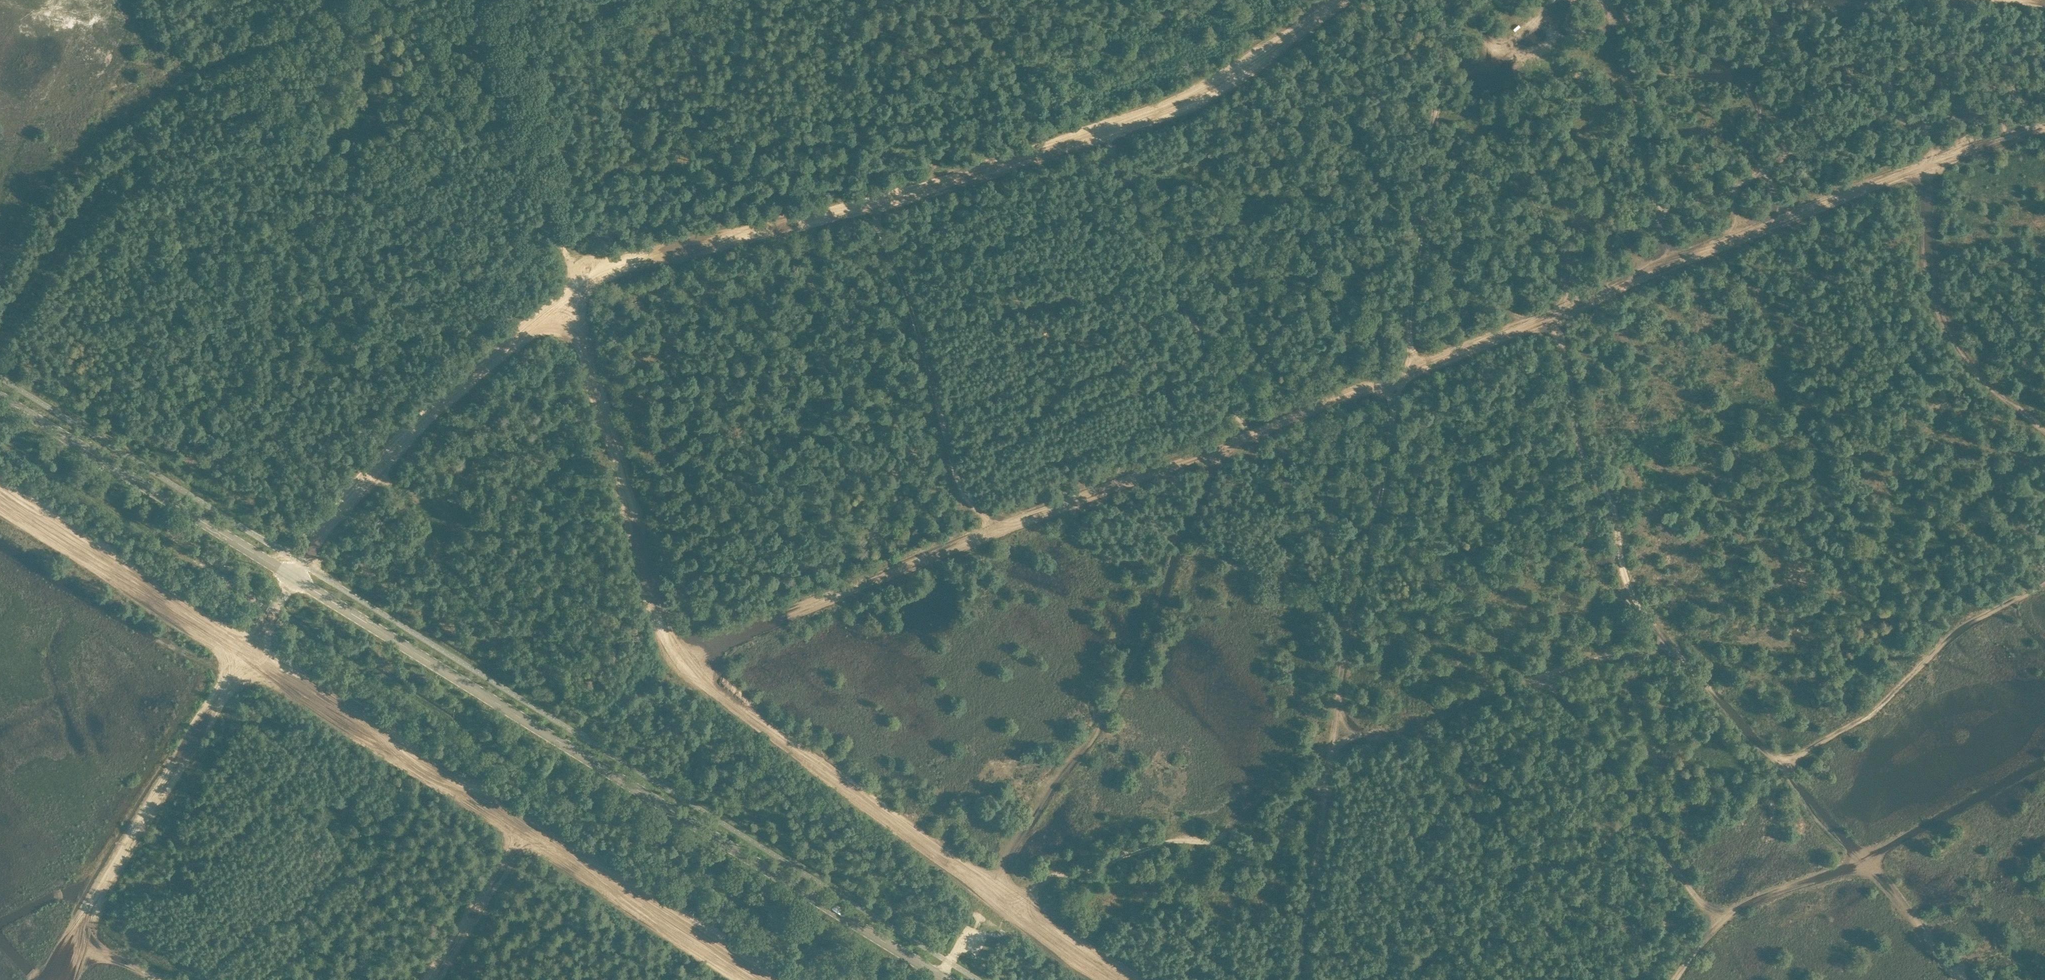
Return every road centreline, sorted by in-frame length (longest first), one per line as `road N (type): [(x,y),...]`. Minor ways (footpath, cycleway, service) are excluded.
road 1 (track): [(693,669),(711,646),(1552,315),(1664,258),(2044,126)]
road 2 (tertiary): [(953,979),(0,397)]
road 3 (track): [(1127,979),(693,669),(665,634),(578,289)]
road 4 (track): [(773,979),(0,491)]
road 5 (track): [(1331,0),(1211,84),(1162,108),(871,204),(614,263),(578,289)]
road 6 (track): [(1552,315),(1581,448),(1613,504),(1623,581),(1670,647),(1962,979)]
road 7 (track): [(1300,979),(1396,378)]
road 8 (track): [(397,0),(216,64),(85,152),(94,174),(0,335)]
road 9 (track): [(1219,442),(1160,611),(1101,725),(990,887)]
road 10 (track): [(53,979),(295,576)]
road 11 (track): [(1677,979),(1721,922),(1749,904),(1864,861),(2044,765)]
road 12 (track): [(578,289),(432,406),(352,491),(295,576)]
road 13 (track): [(871,204),(907,291),(954,475),(978,512),(1006,526)]
road 14 (track): [(1013,903),(1044,879),(1124,854),(1218,839),(1310,772),(1330,770)]
road 15 (track): [(1335,737),(1390,734),(1550,672),(1670,647)]
road 16 (track): [(1450,0),(1471,67),(1496,86),(1568,286),(1567,308)]
road 17 (track): [(1106,126),(1246,431)]
road 18 (track): [(1774,762),(1859,719),(1975,621),(2044,575)]
road 19 (track): [(1550,672),(1694,894),(1716,912),(1749,904)]
road 20 (track): [(1604,0),(1735,76),(1764,106),(1757,169),(1740,187),(1738,232)]
road 21 (track): [(1930,164),(1932,259),(1950,338),(2044,434)]
road 22 (track): [(578,289),(548,203),(497,0)]
road 23 (track): [(1664,258),(1606,0)]
road 24 (track): [(428,979),(535,830)]
road 25 (track): [(112,870),(0,918)]

